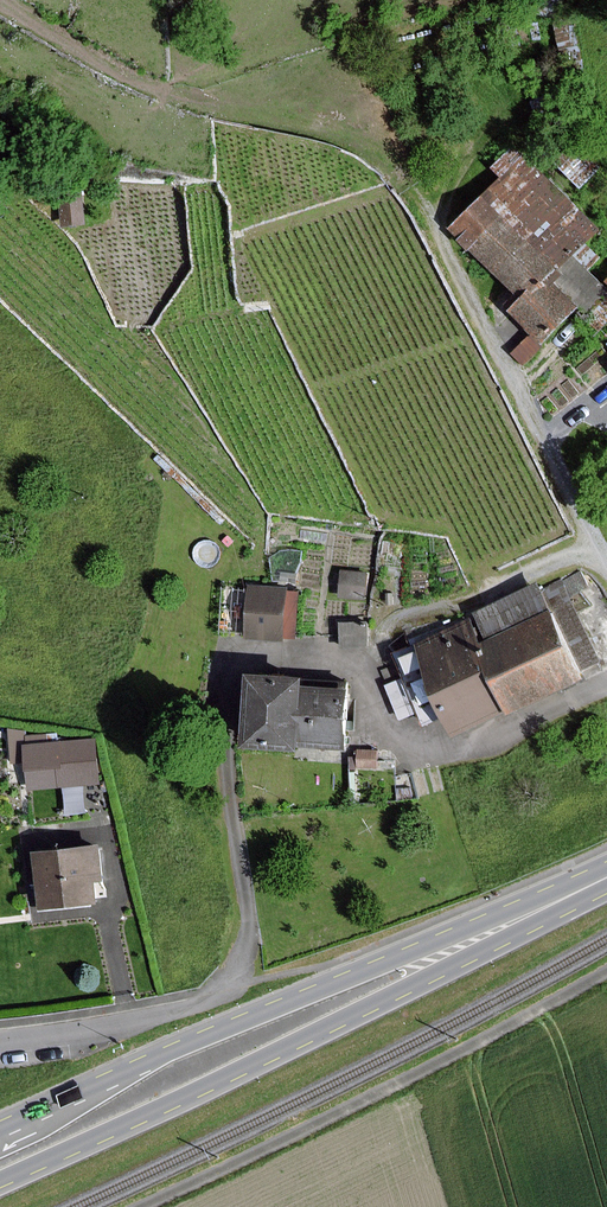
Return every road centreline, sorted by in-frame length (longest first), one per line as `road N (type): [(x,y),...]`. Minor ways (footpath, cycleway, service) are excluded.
road 1 (secondary): [(0,1182),(370,1006),(542,909)]
road 2 (secondary): [(542,909),(230,1030),(0,1131)]
road 3 (track): [(0,0),(123,75),(370,155),(409,187),(447,254)]

